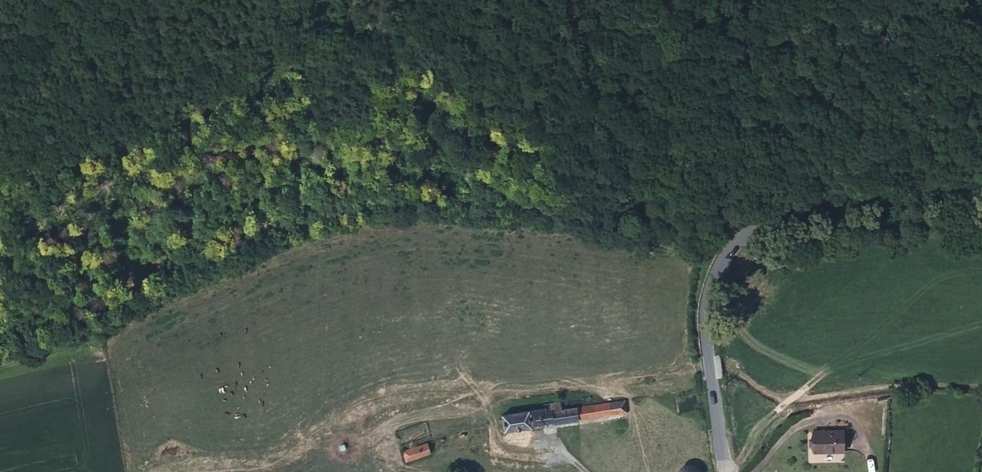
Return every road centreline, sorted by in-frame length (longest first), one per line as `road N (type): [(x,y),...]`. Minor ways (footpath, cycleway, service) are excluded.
road 1 (tertiary): [(981,181),(829,194),(755,217),(723,247),(709,284),(707,354),(722,471)]

